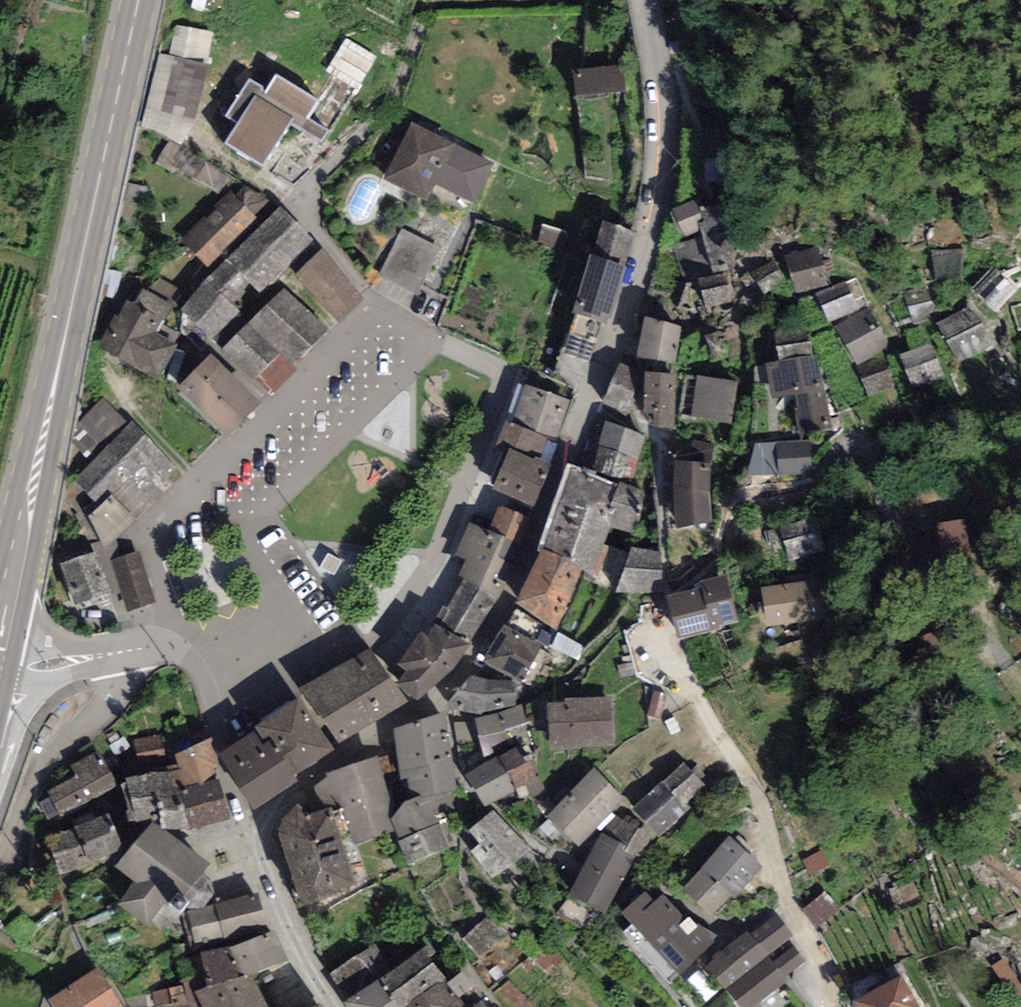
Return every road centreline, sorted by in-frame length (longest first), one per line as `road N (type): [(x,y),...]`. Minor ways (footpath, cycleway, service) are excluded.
road 1 (residential): [(642,0),(666,116),(660,178),(616,331),(544,505),(456,681),(285,805),(264,826),(258,846)]
road 2 (secondary): [(137,0),(0,658)]
road 3 (residential): [(432,340),(378,303),(159,520),(152,545),(163,648)]
road 4 (residential): [(665,596),(660,625),(754,787),(791,913),(828,984),(829,1006)]
road 5 (residential): [(247,646),(267,614),(268,585),(250,534),(432,340)]
road 6 (residential): [(367,641),(396,624),(408,605),(500,388),(489,367),(432,340)]
road 7 (residential): [(0,874),(33,780),(61,735),(100,709),(143,649)]
road 8 (residential): [(191,663),(237,810),(258,846)]
road 9 (residential): [(330,1006),(287,927),(258,846)]
road 10 (residential): [(0,663),(50,664),(143,649)]
road 11 (residential): [(367,641),(307,651),(247,646)]

